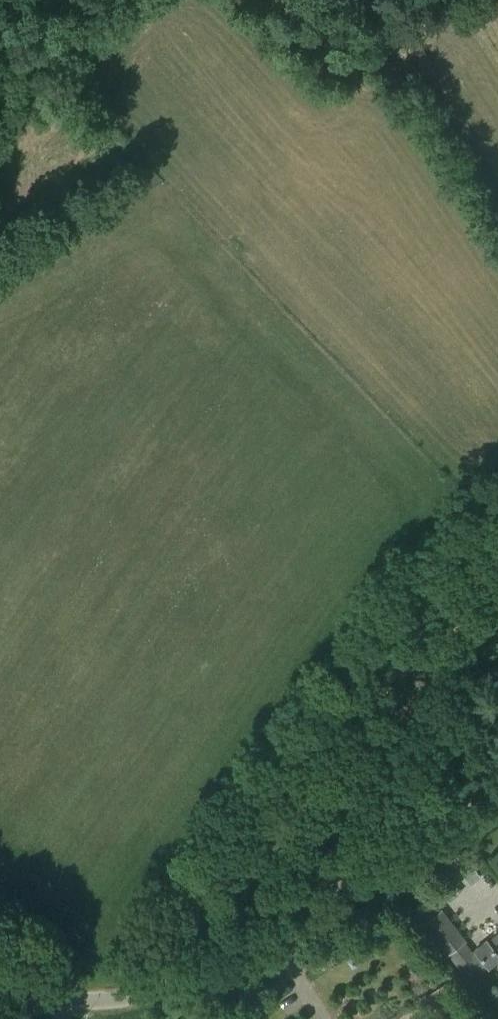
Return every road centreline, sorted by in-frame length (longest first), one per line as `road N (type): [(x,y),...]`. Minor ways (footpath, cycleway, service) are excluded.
road 1 (unclassified): [(0,975),(67,998),(154,990),(497,797)]

